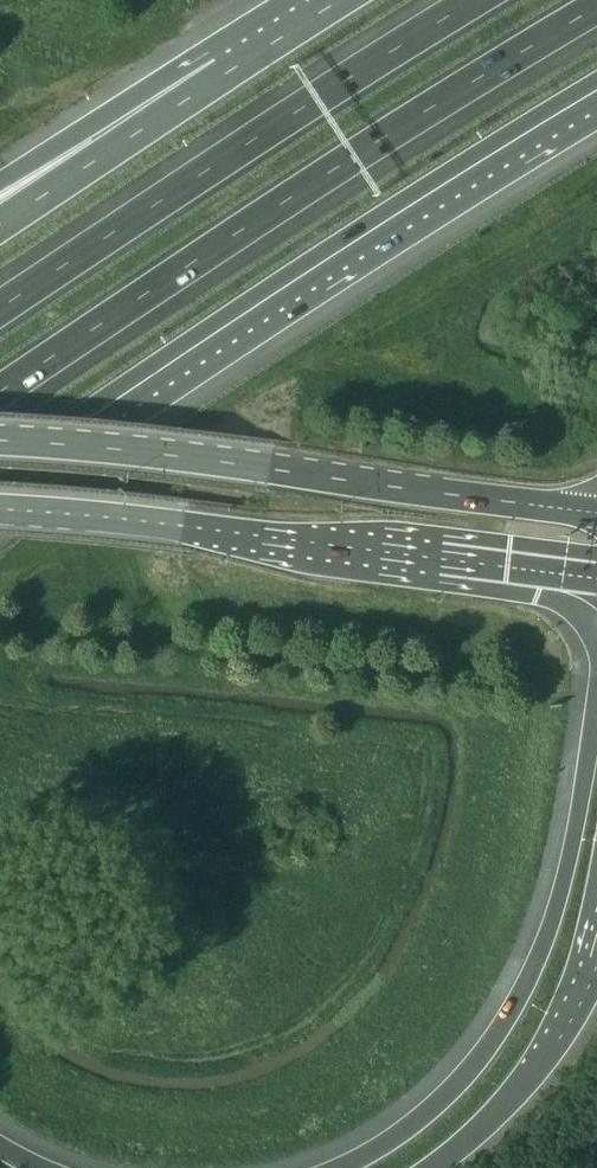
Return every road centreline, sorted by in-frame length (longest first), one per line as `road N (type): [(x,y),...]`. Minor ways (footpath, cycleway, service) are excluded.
road 1 (motorway): [(0,391),(596,10)]
road 2 (motorway): [(88,419),(596,92)]
road 3 (primary): [(596,512),(0,438)]
road 4 (primary): [(0,508),(596,578)]
road 5 (motorway): [(473,0),(0,309)]
road 6 (motorway): [(596,700),(563,881),(517,1003),(453,1090),(393,1139),(341,1167)]
road 7 (motorway): [(433,1167),(518,1088),(570,1008),(596,940)]
road 8 (motorway): [(232,72),(0,227)]
road 9 (motorway): [(232,72),(0,189)]
road 10 (motorway): [(344,0),(232,72)]
road 11 (motorway): [(0,510),(88,419)]

